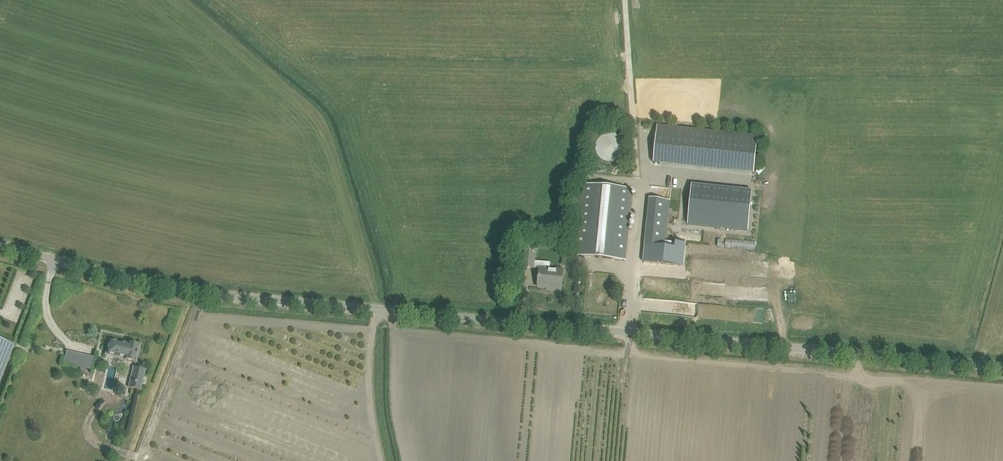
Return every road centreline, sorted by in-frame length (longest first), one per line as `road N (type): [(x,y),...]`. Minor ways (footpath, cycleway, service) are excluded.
road 1 (unclassified): [(0,245),(208,294),(1002,367)]
road 2 (track): [(633,272),(638,194),(626,0)]

